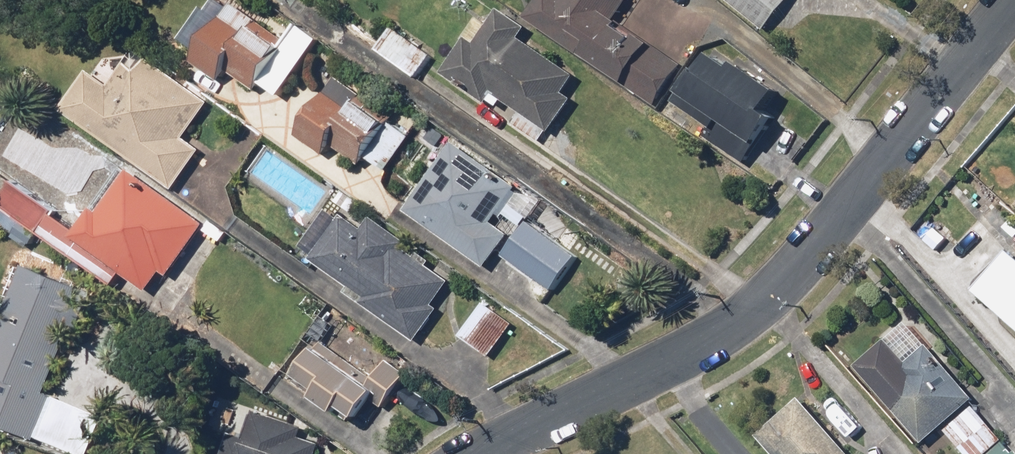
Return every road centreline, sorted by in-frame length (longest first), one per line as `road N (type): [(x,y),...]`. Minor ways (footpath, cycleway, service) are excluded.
road 1 (residential): [(1009,0),(738,321),(630,385),(478,453)]

